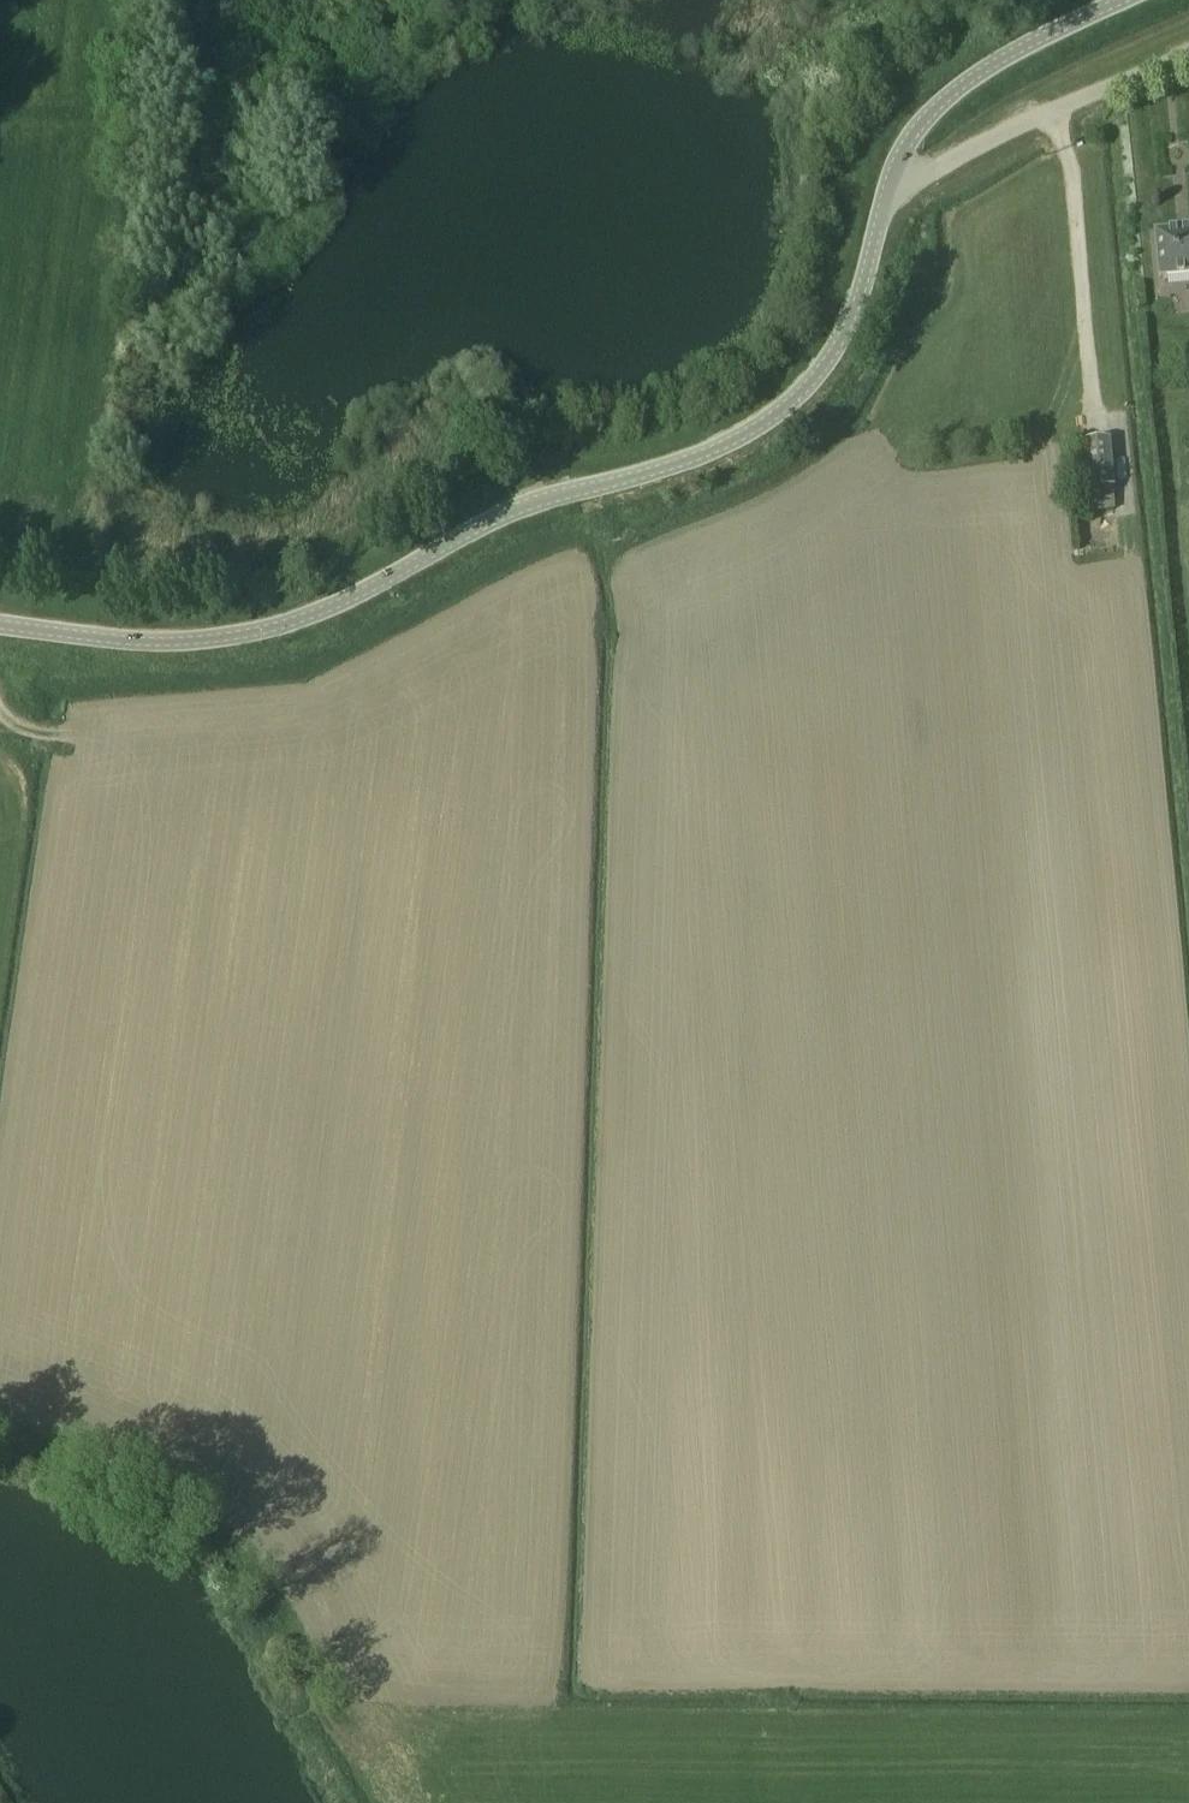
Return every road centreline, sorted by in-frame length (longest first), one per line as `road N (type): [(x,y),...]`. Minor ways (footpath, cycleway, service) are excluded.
road 1 (unclassified): [(0,625),(165,643),(271,629),(346,601),(506,514),(722,447),(794,399),(831,357),(860,296),(889,190)]
road 2 (unclassified): [(889,190),(1188,53)]
road 3 (unclassified): [(889,190),(919,127),(944,100),(1015,51),(1124,0)]

